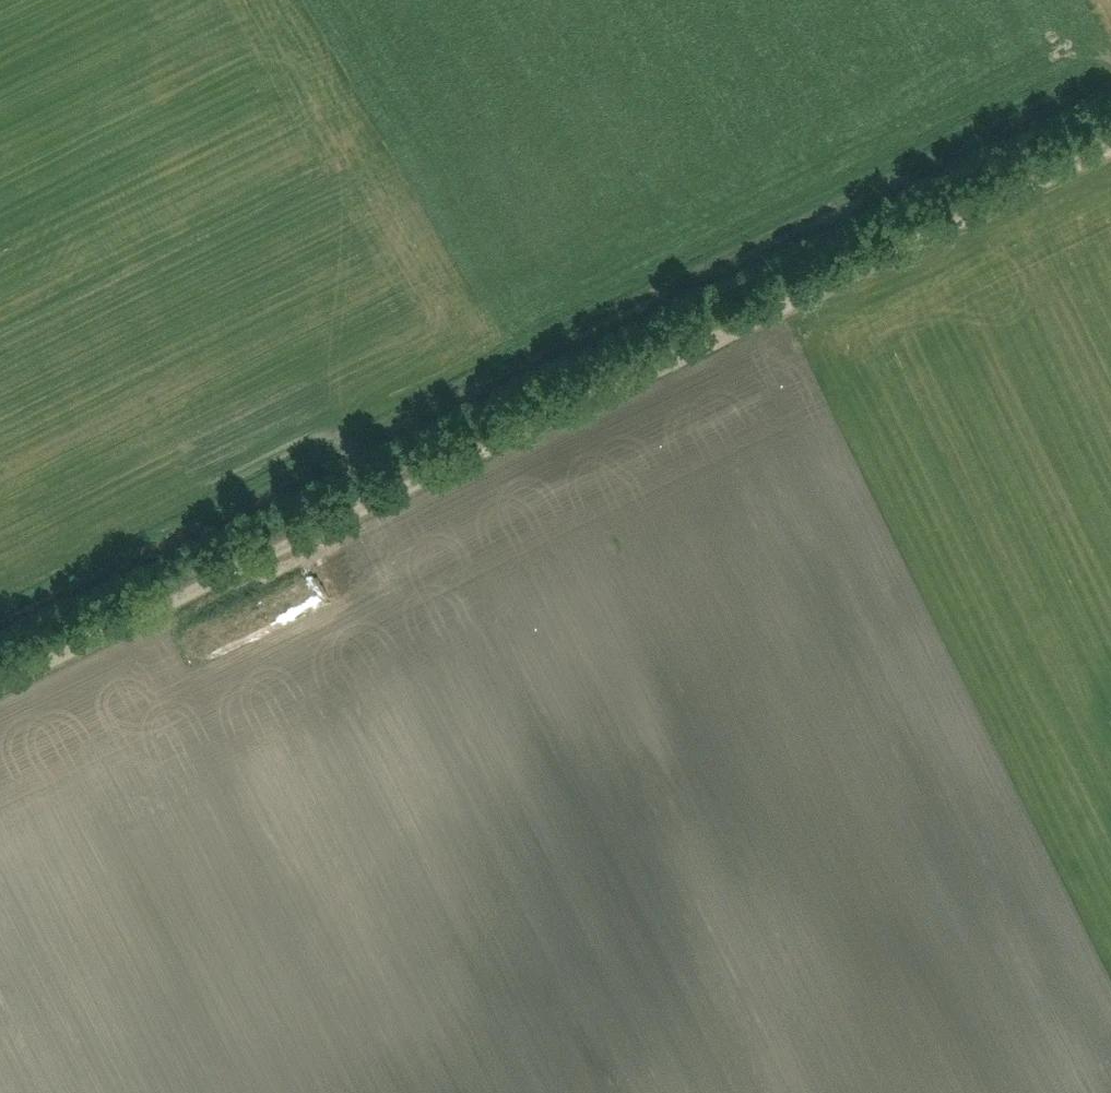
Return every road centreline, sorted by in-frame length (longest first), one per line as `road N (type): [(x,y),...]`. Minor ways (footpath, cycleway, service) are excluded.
road 1 (track): [(0,688),(1110,147)]

